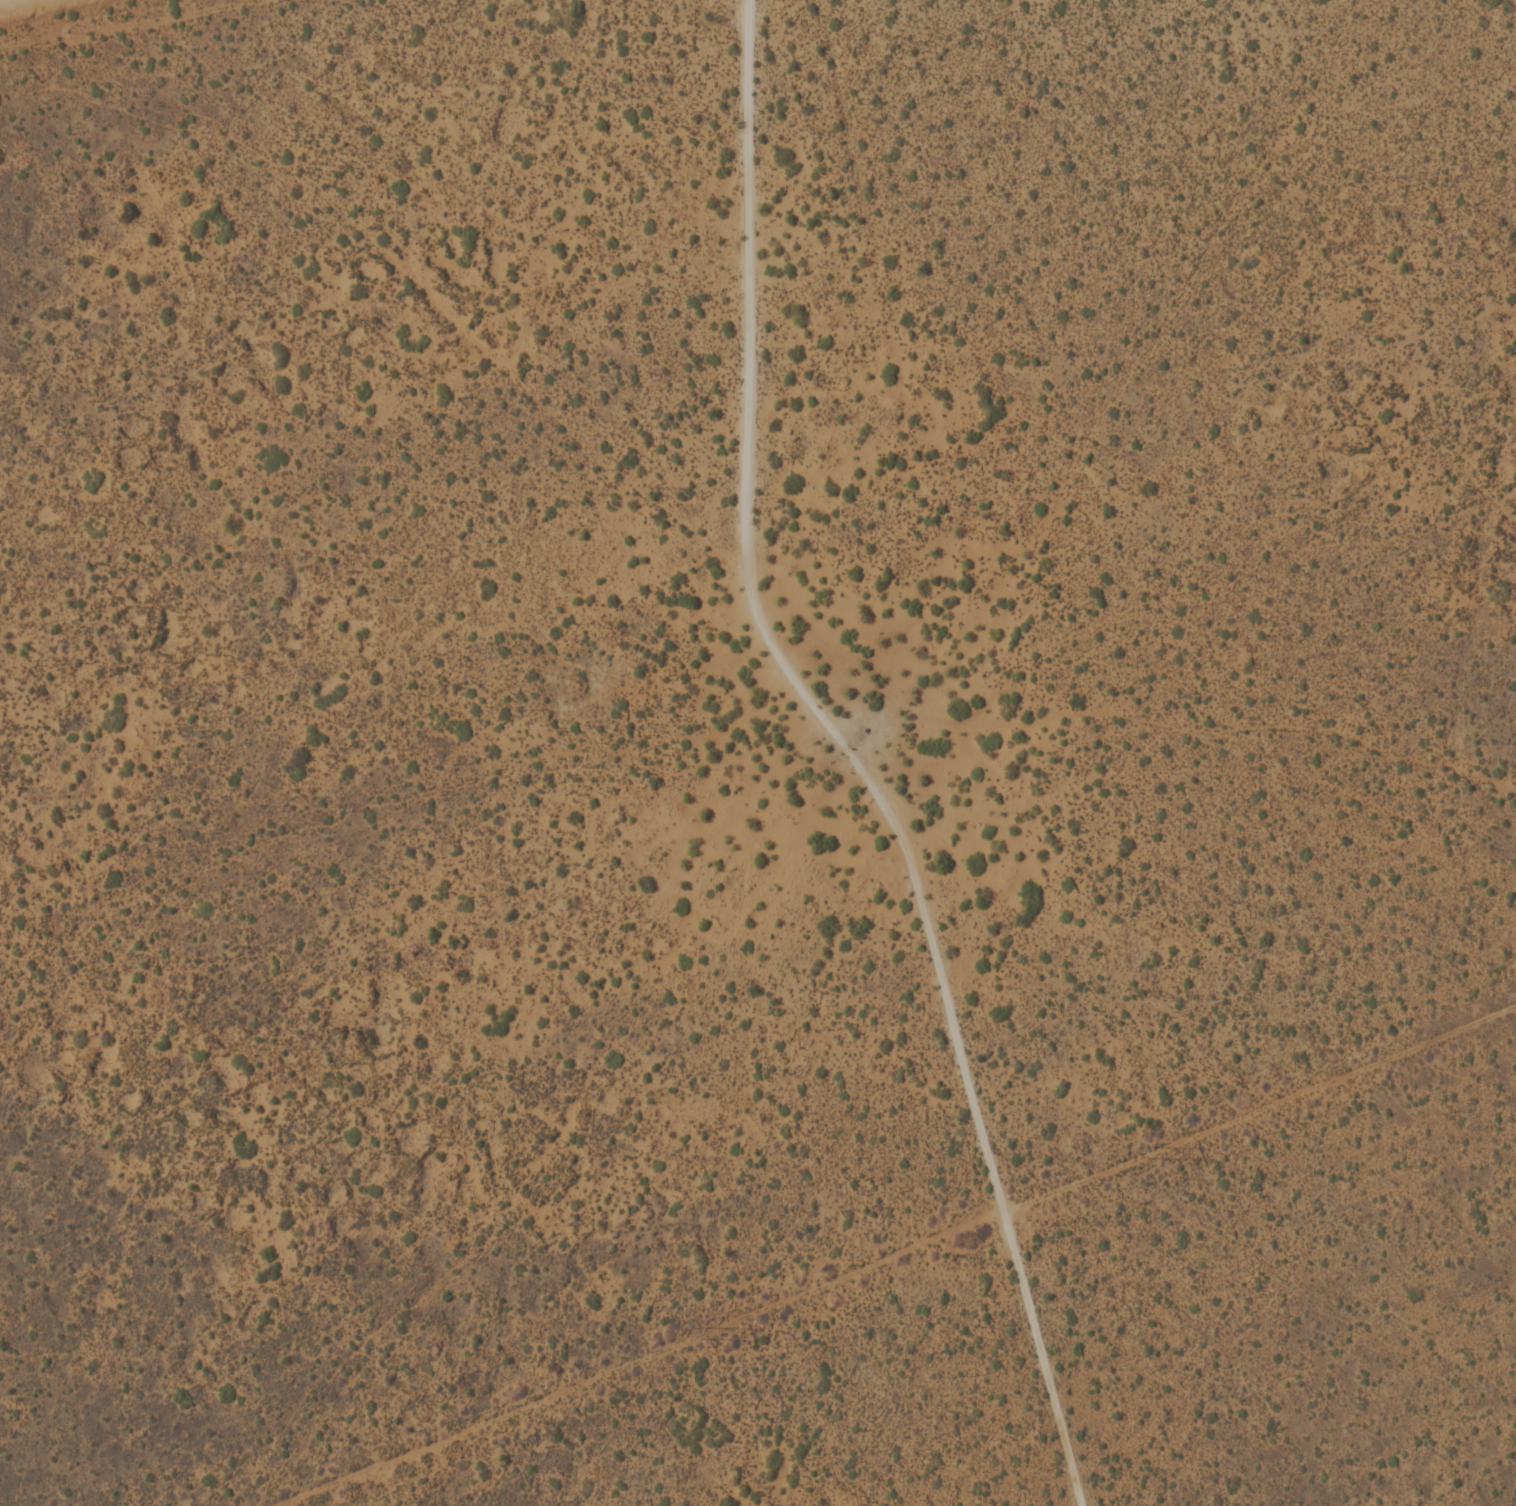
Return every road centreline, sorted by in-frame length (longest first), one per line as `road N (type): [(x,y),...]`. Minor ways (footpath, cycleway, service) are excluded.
road 1 (residential): [(923,903),(970,724),(996,512),(1001,127),(970,0)]

